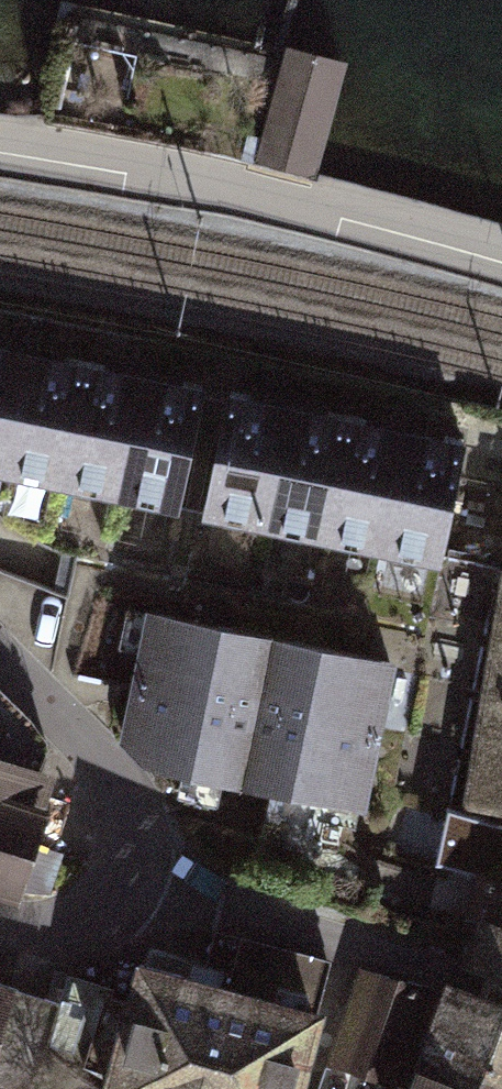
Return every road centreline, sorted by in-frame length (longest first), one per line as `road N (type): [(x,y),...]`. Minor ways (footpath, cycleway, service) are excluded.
road 1 (residential): [(0,143),(209,176),(501,252)]
road 2 (residential): [(501,990),(127,880)]
road 3 (residential): [(0,658),(117,785),(131,832),(127,880)]
road 4 (residential): [(127,880),(102,909),(70,928),(0,919)]

